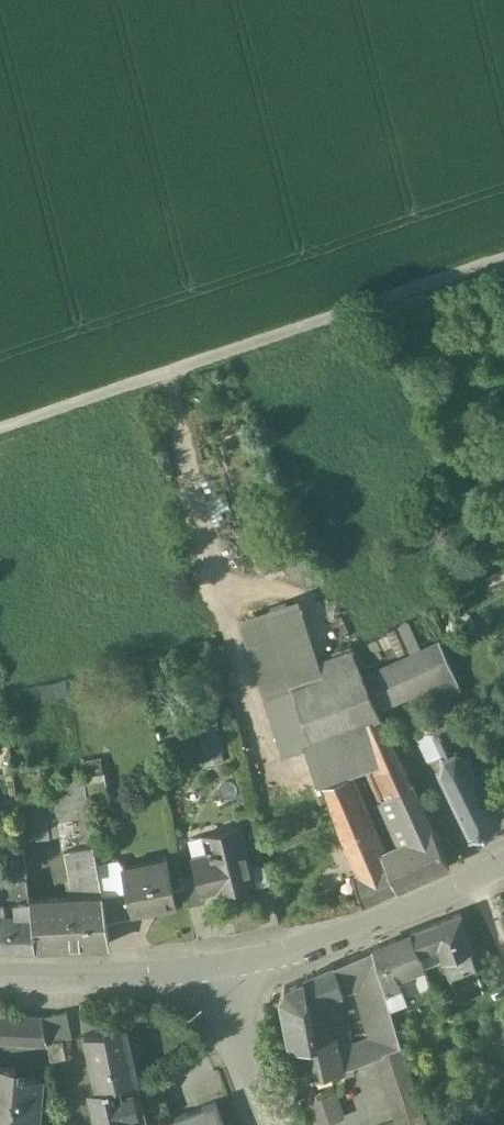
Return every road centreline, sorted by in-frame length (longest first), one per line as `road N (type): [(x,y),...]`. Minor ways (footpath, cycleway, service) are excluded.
road 1 (tertiary): [(222,967),(273,958),(390,915),(503,862)]
road 2 (tertiary): [(0,974),(222,967)]
road 3 (residential): [(270,1124),(222,967)]

